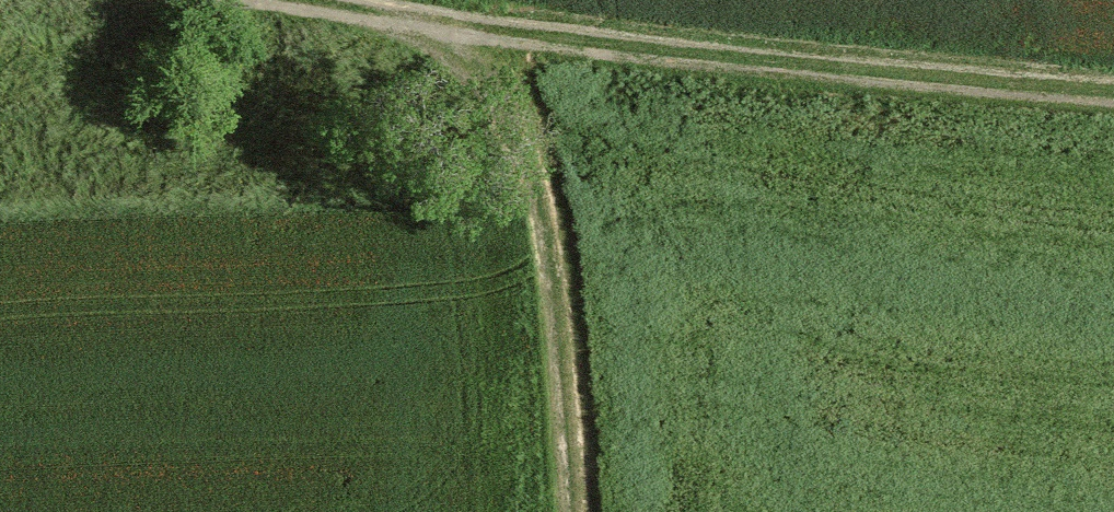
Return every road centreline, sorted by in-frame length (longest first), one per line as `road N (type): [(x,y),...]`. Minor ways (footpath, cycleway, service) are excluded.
road 1 (track): [(290,0),(783,62),(1113,90)]
road 2 (track): [(456,24),(506,94),(530,146),(560,319),(574,511)]

